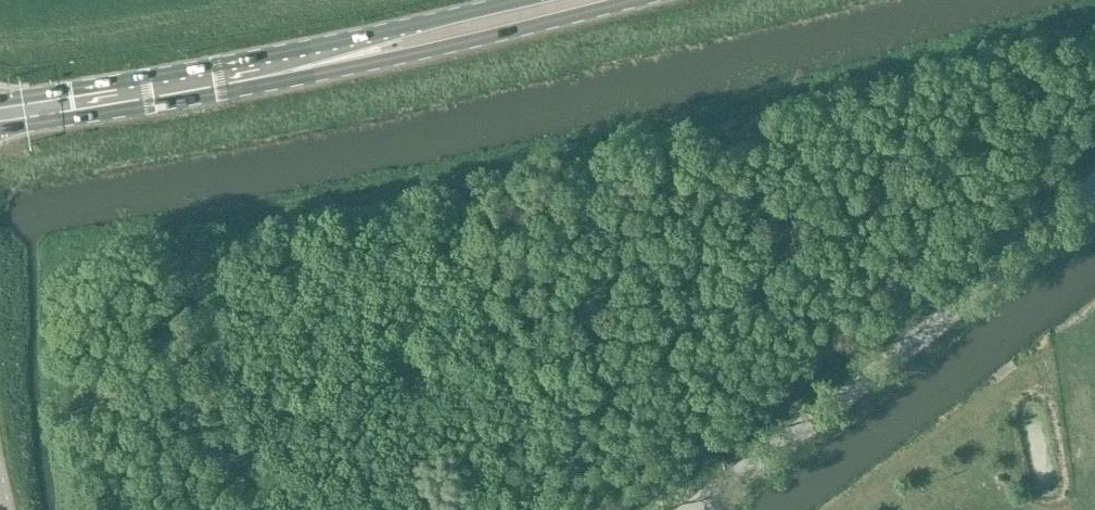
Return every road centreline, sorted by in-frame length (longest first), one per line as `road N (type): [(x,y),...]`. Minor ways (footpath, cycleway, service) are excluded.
road 1 (primary): [(0,113),(292,63),(579,0)]
road 2 (unclassified): [(692,509),(1094,187)]

